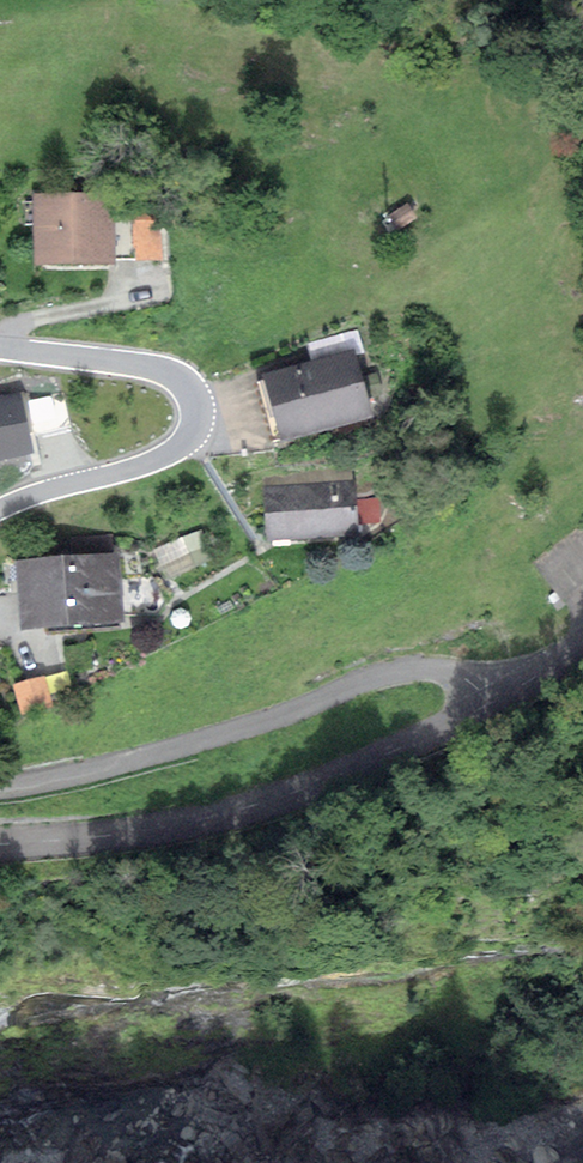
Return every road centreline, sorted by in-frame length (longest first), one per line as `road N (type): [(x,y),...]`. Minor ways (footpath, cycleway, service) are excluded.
road 1 (track): [(582,643),(488,708),(275,798),(160,826),(0,845)]
road 2 (unclassified): [(0,789),(84,776),(234,733),(420,668),(446,666),(467,678),(488,708)]
road 3 (unclassified): [(0,509),(170,453),(190,437),(196,418),(193,394),(159,369),(0,349)]

